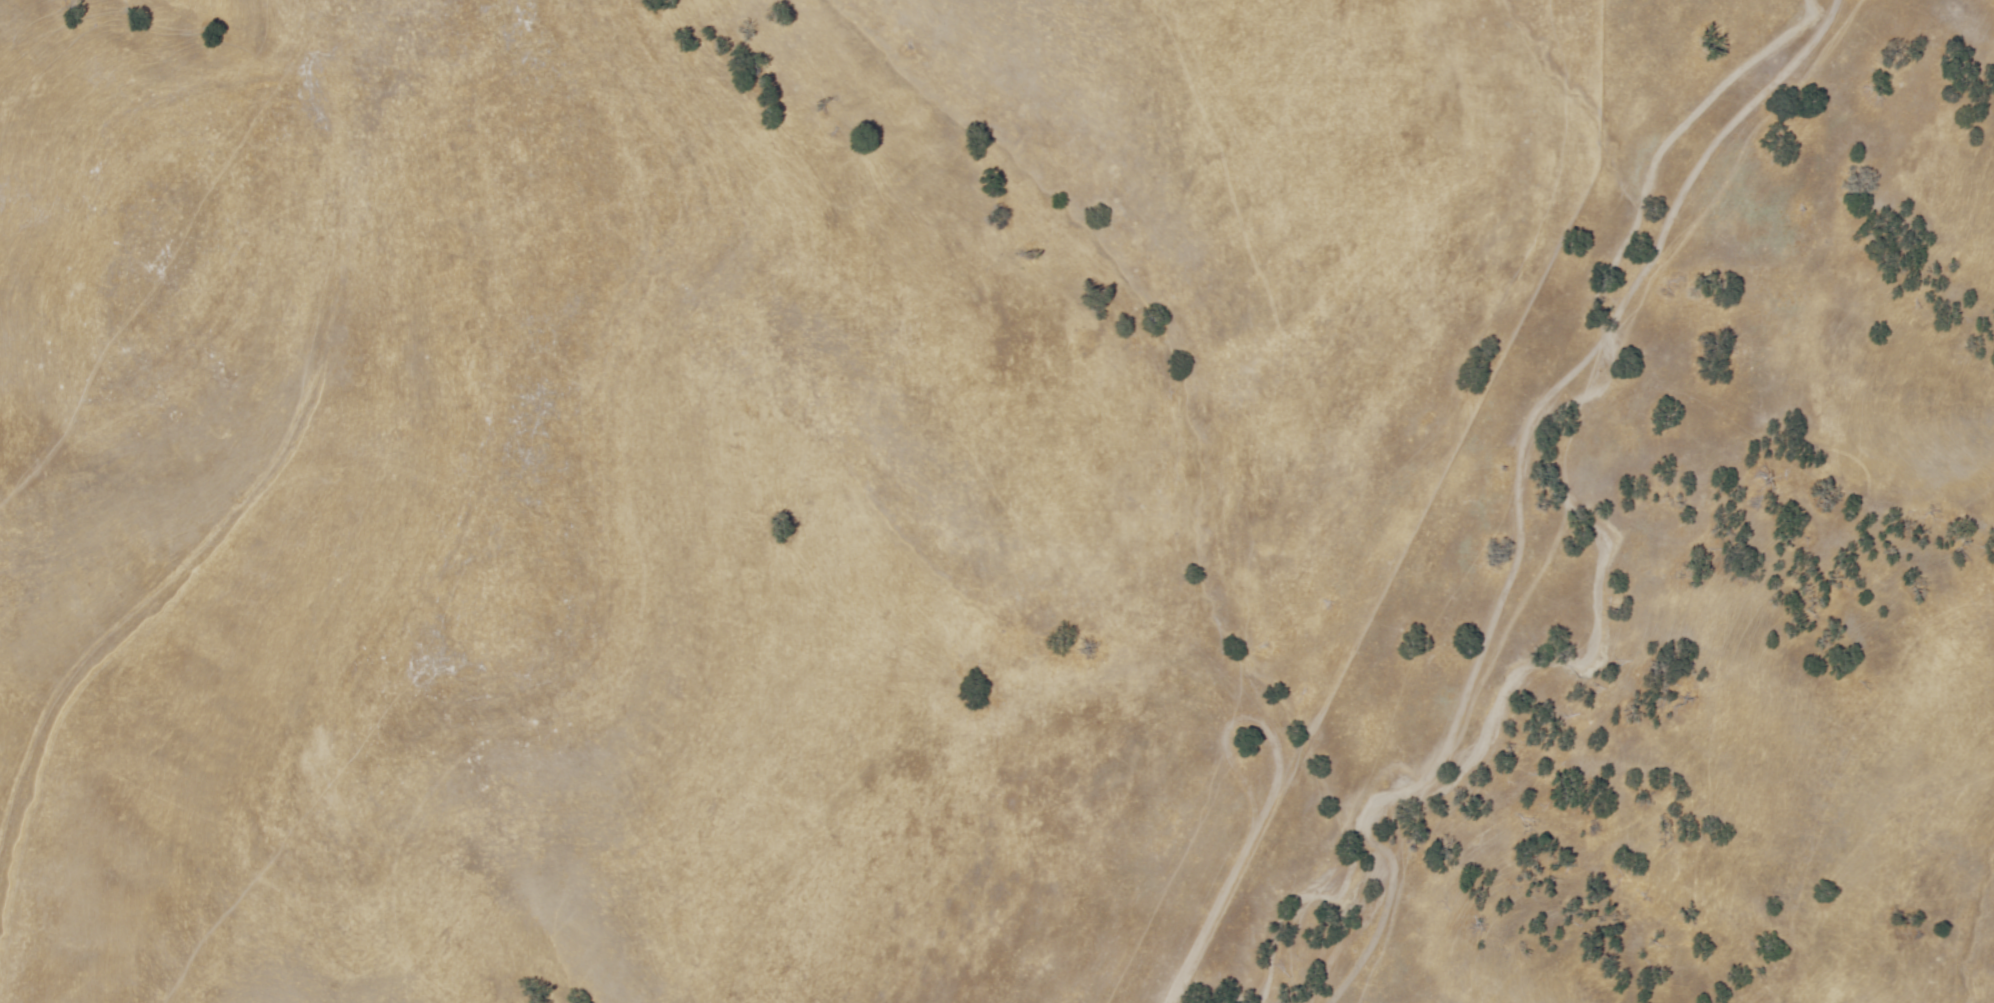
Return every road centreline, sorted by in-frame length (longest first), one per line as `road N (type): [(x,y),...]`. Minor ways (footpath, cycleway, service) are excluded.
road 1 (track): [(1324,1002),(1438,683),(1467,544),(1611,411),(1605,329),(1696,157),(1803,0)]

